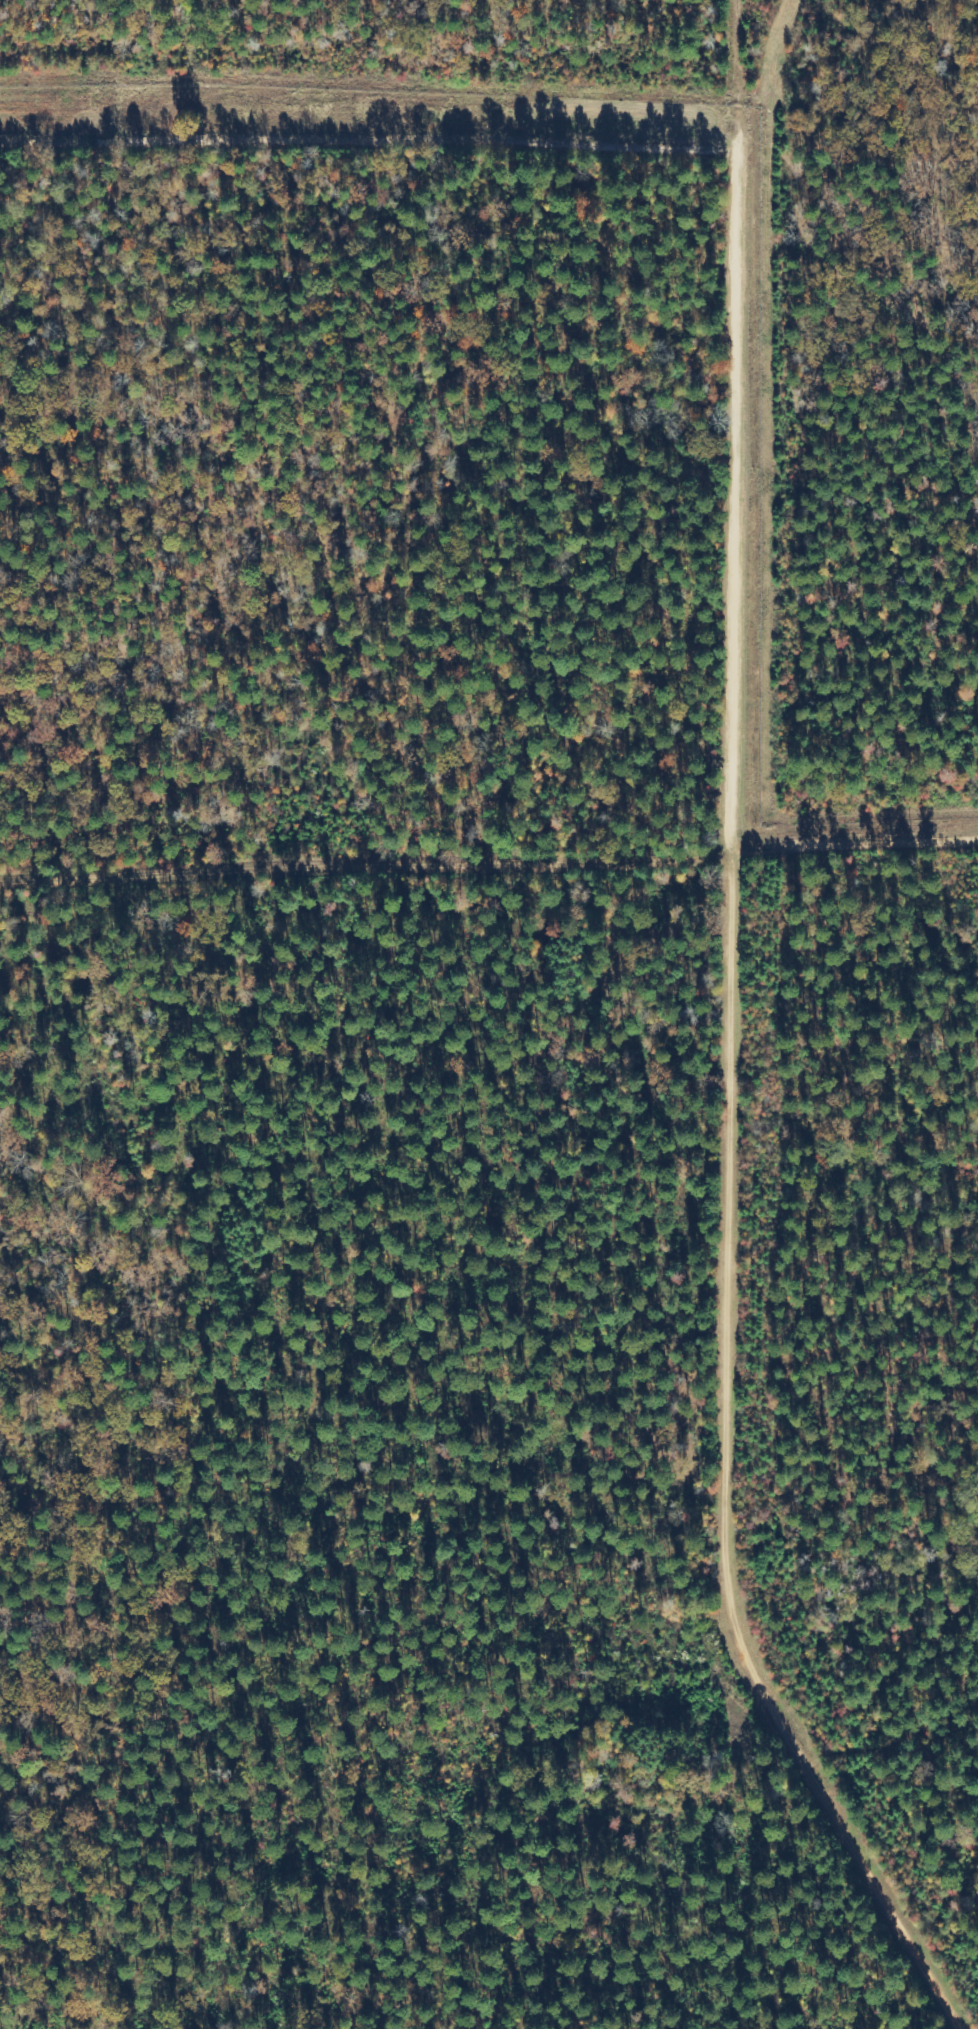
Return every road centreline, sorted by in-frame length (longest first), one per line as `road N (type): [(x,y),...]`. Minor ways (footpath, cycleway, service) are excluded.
road 1 (residential): [(977,1984),(774,1613),(759,1552),(759,0)]
road 2 (residential): [(0,863),(977,806)]

